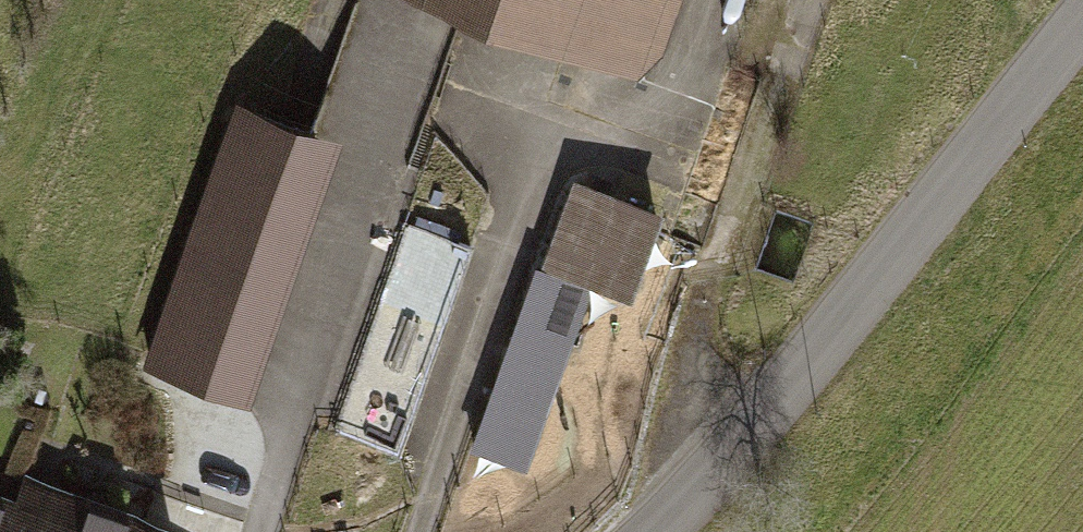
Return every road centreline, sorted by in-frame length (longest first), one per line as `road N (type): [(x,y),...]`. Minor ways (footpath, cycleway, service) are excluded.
road 1 (unclassified): [(667,531),(1082,33)]
road 2 (track): [(649,531),(815,0)]

